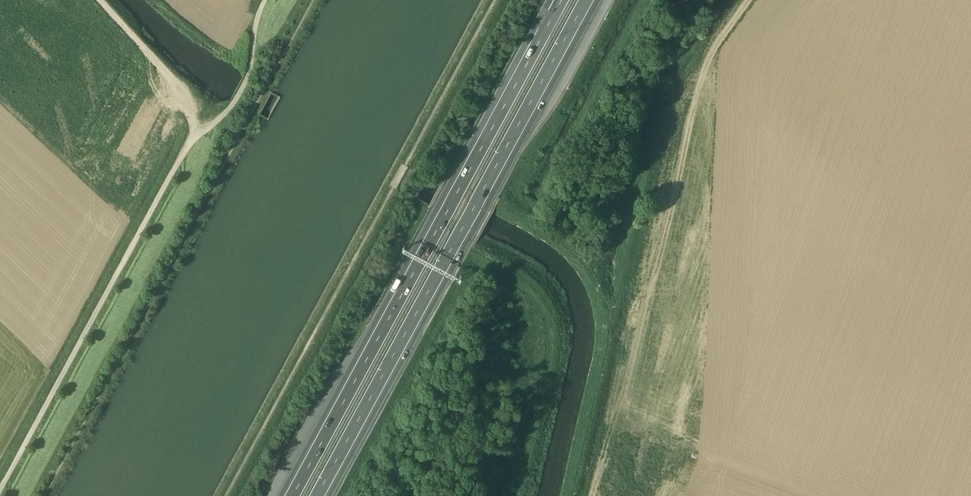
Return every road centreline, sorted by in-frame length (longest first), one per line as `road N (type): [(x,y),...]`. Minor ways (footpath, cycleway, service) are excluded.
road 1 (unclassified): [(0,494),(183,156),(231,109),(249,78),(266,0)]
road 2 (motorway): [(321,495),(590,0)]
road 3 (motorway): [(558,0),(289,495)]
road 4 (track): [(193,138),(186,97),(101,0)]

